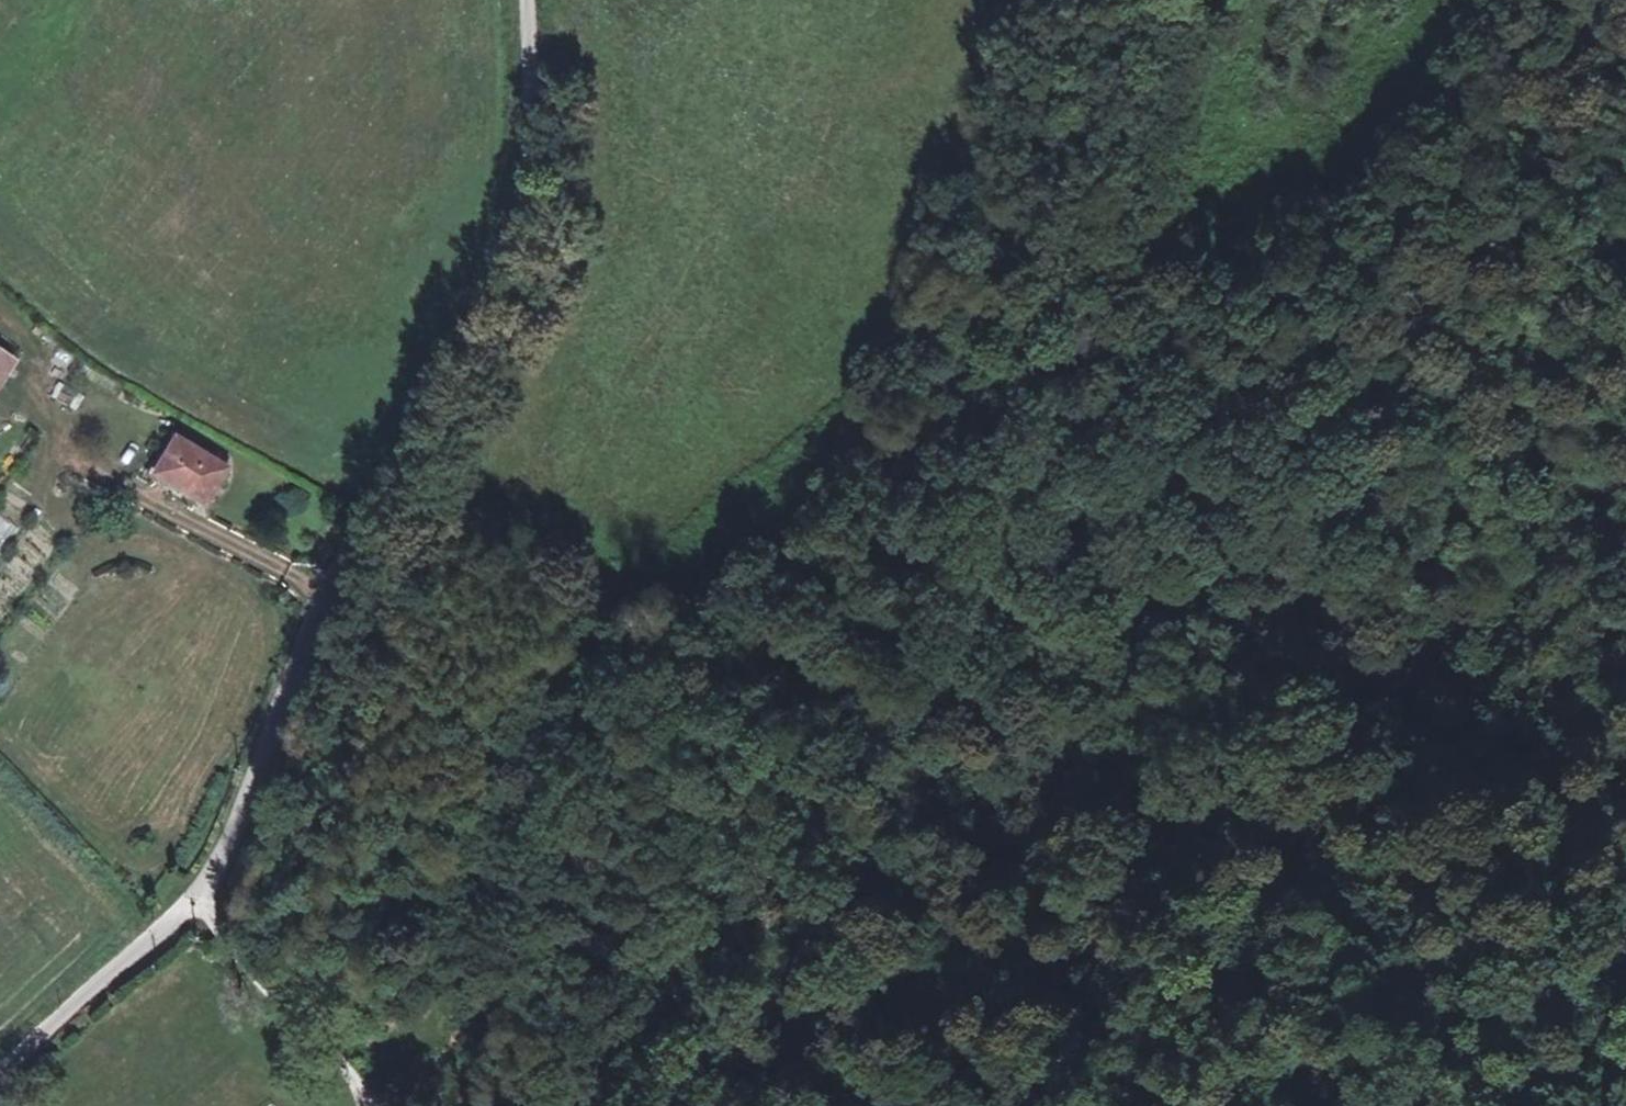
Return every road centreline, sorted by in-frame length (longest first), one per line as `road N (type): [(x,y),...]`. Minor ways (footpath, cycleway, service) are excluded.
road 1 (unclassified): [(0,1072),(196,902),(215,872),(379,492),(498,297),(529,135),(530,0)]
road 2 (track): [(333,593),(92,466),(64,432)]

